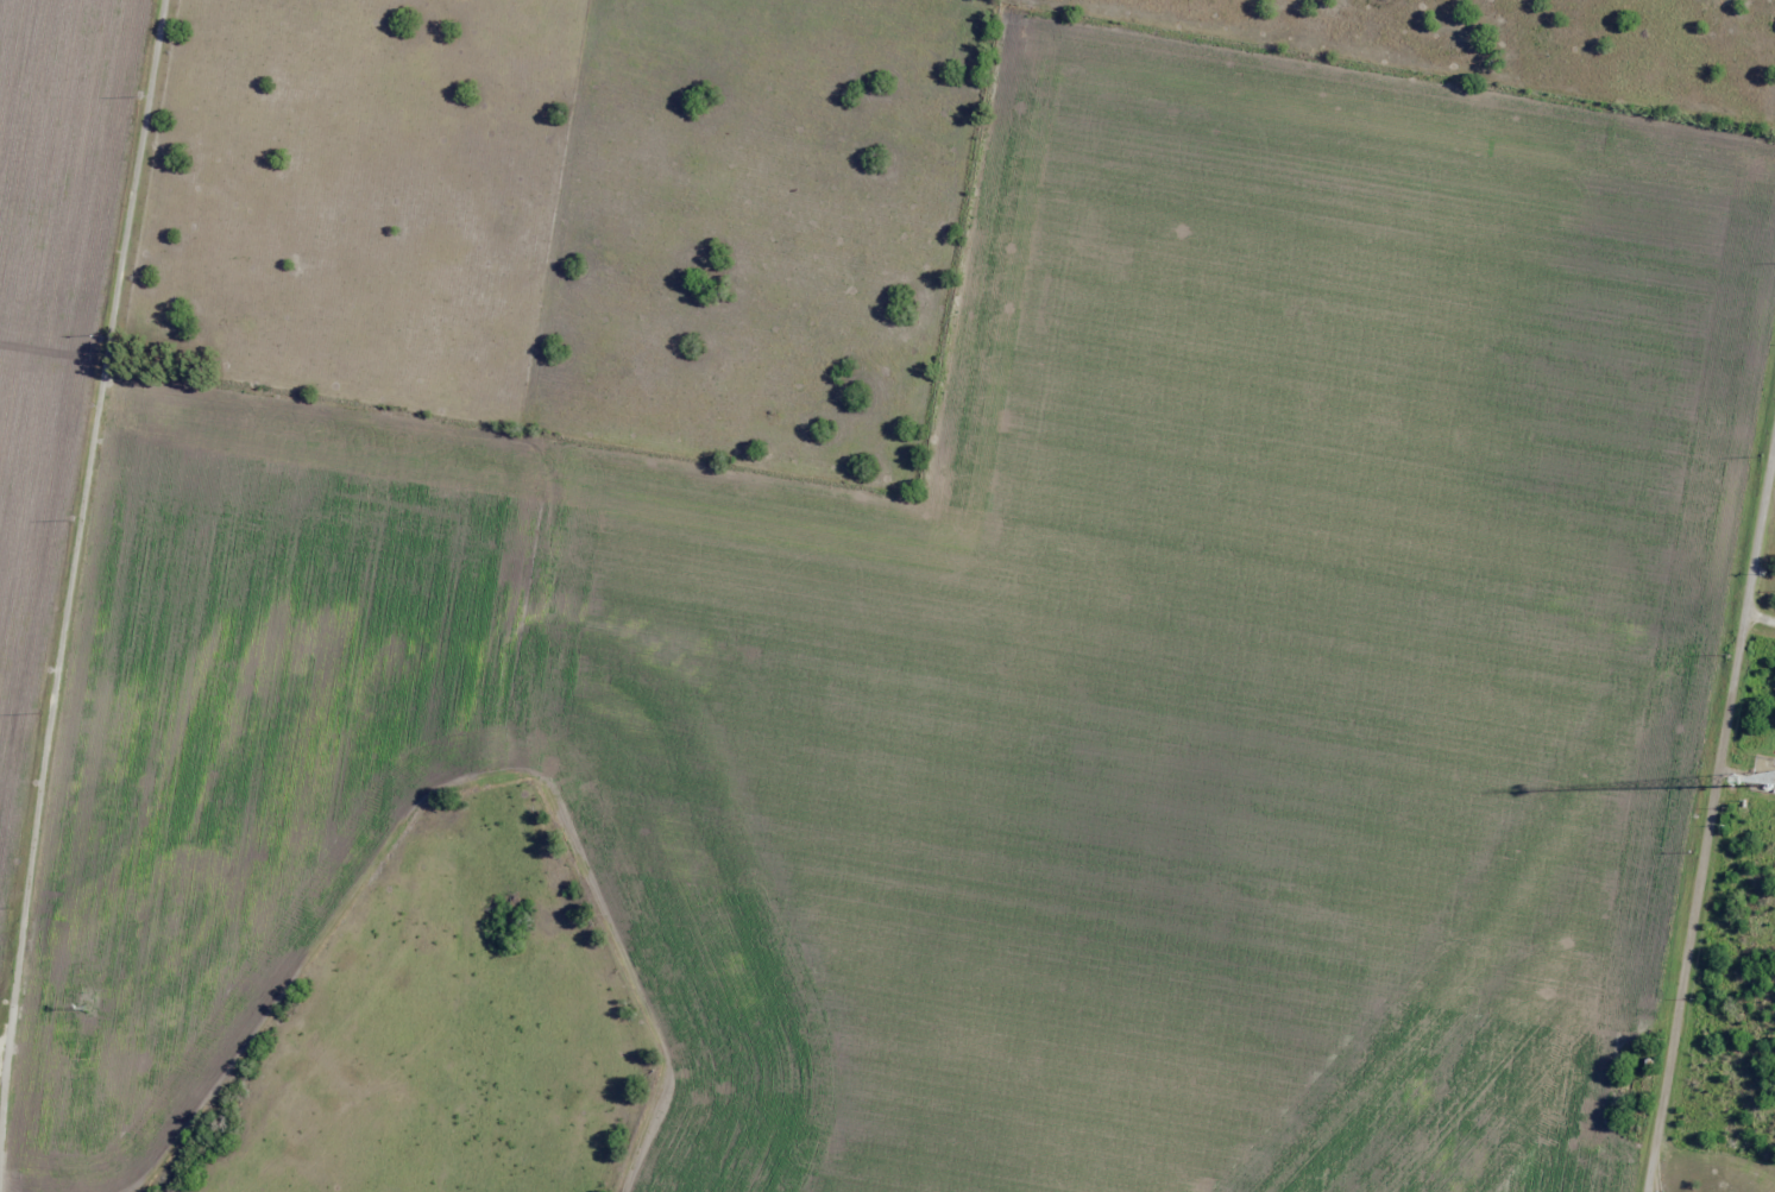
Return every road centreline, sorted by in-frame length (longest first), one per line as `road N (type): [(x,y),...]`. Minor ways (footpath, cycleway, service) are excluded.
road 1 (residential): [(0,1043),(174,0)]
road 2 (residential): [(1701,1191),(1774,710)]

